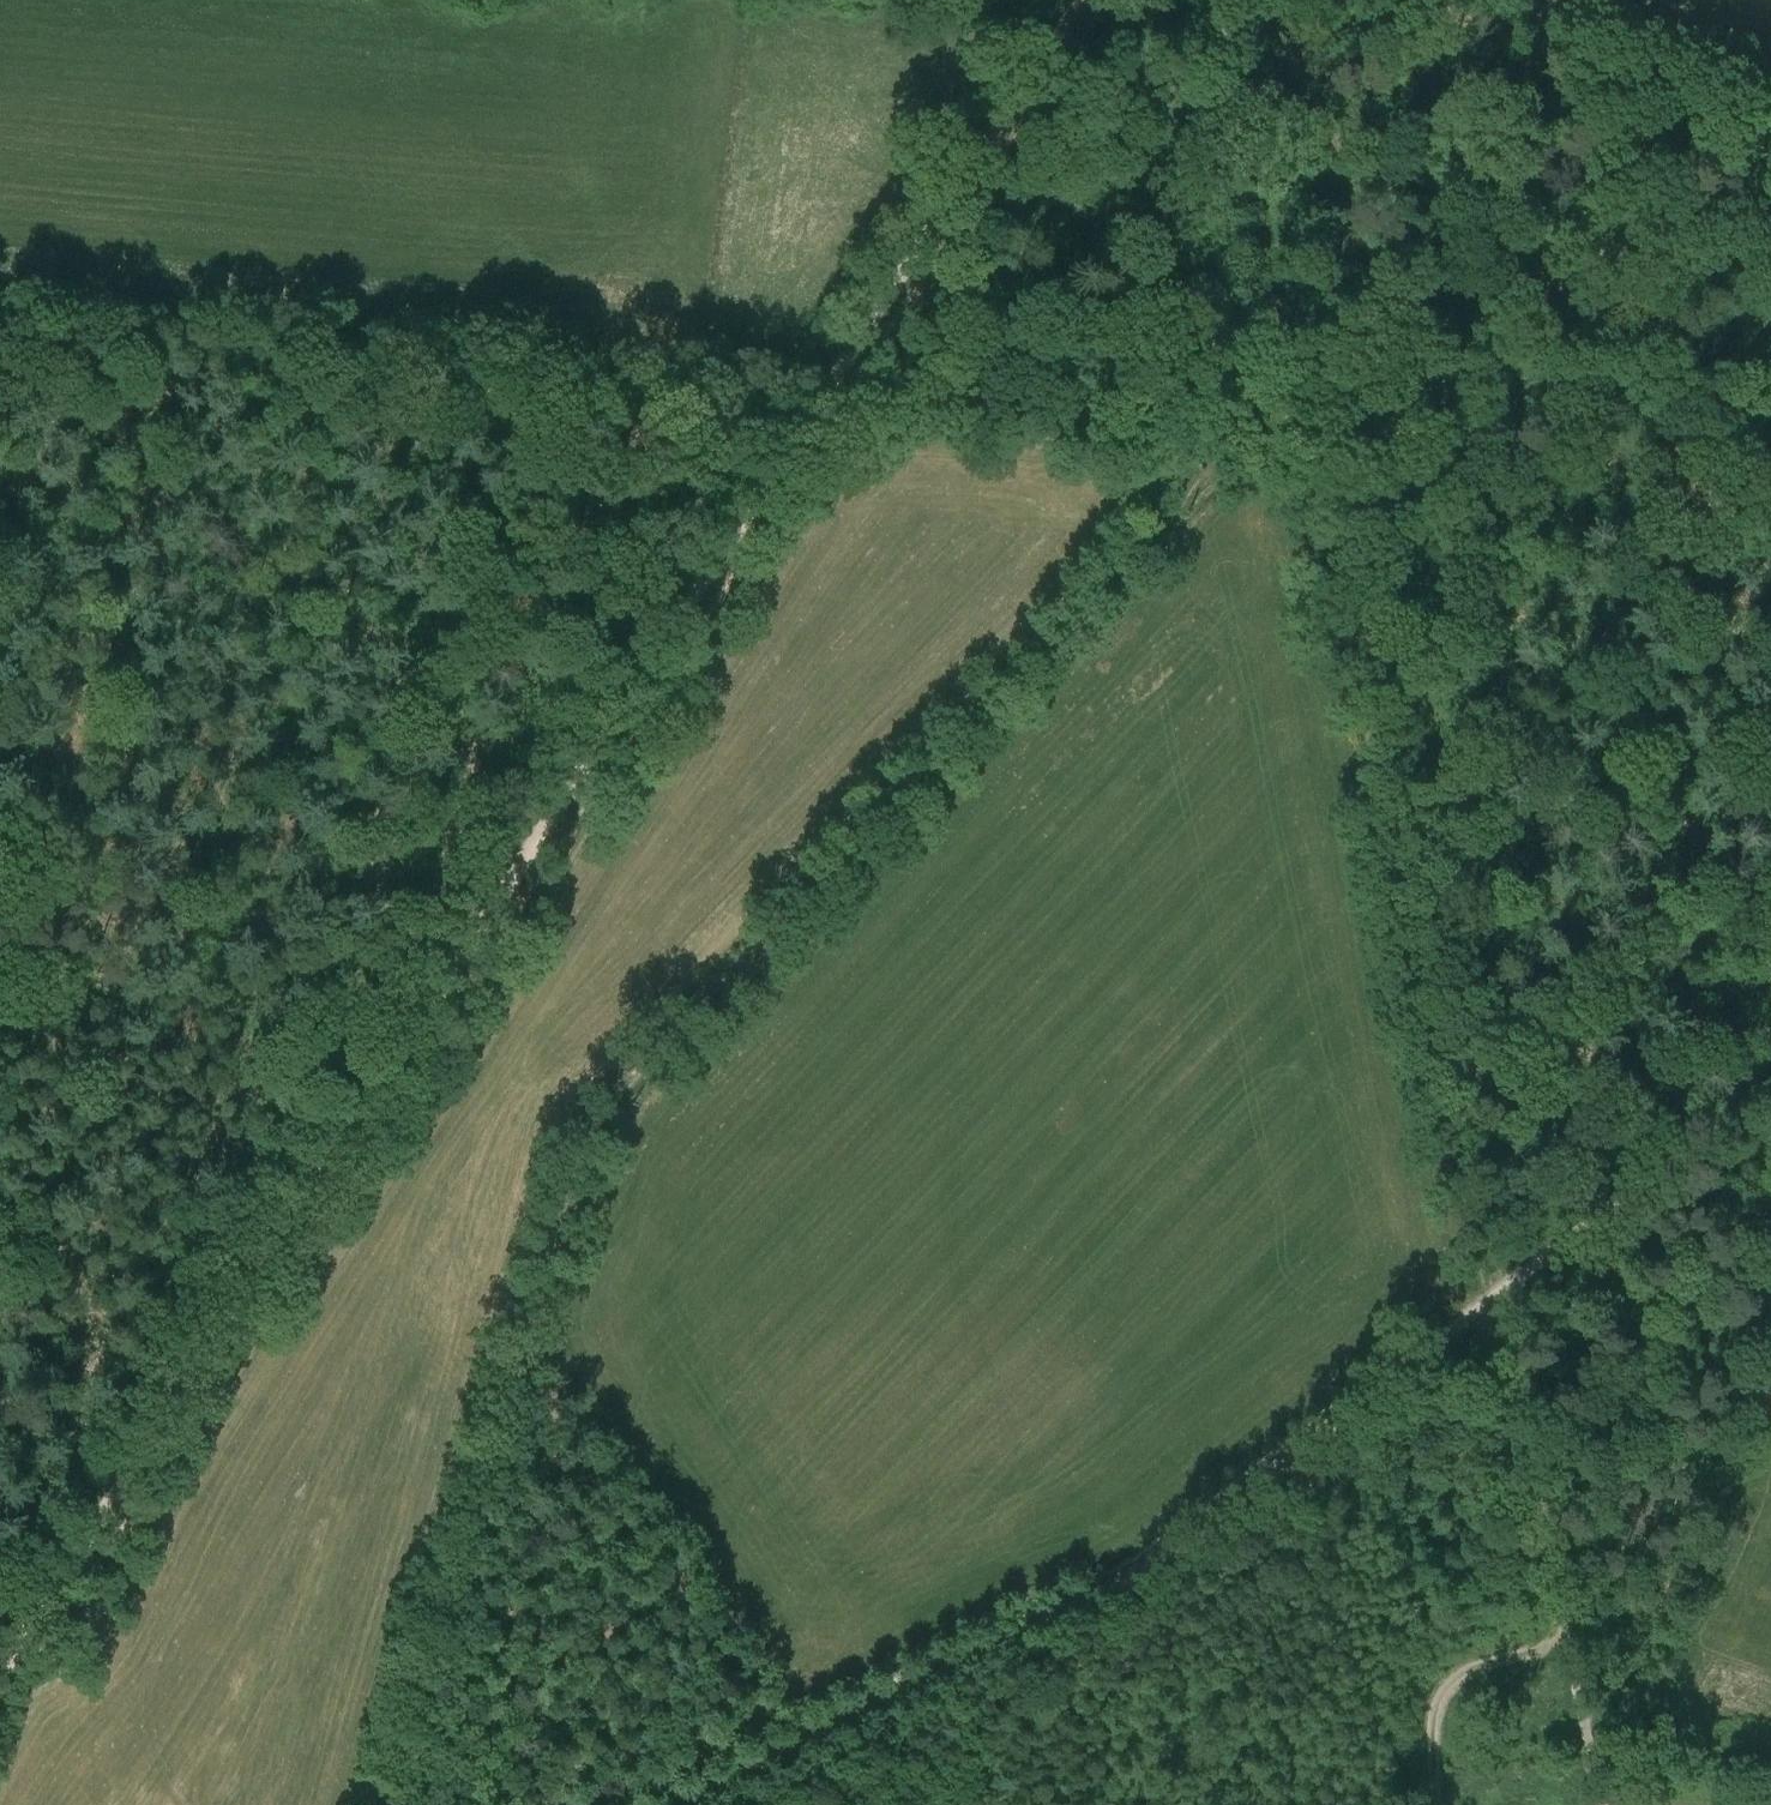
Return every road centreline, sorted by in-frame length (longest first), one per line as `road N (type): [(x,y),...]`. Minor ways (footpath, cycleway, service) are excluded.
road 1 (track): [(1081,0),(0,1678)]
road 2 (track): [(670,1804),(1030,1622),(1312,1437)]
road 3 (track): [(1770,130),(1403,0)]
road 4 (unclassified): [(1577,1670),(1505,1344),(1486,1303)]
road 5 (unclassified): [(1486,1303),(1770,1090)]
road 6 (unclassified): [(1312,1437),(1486,1303)]

